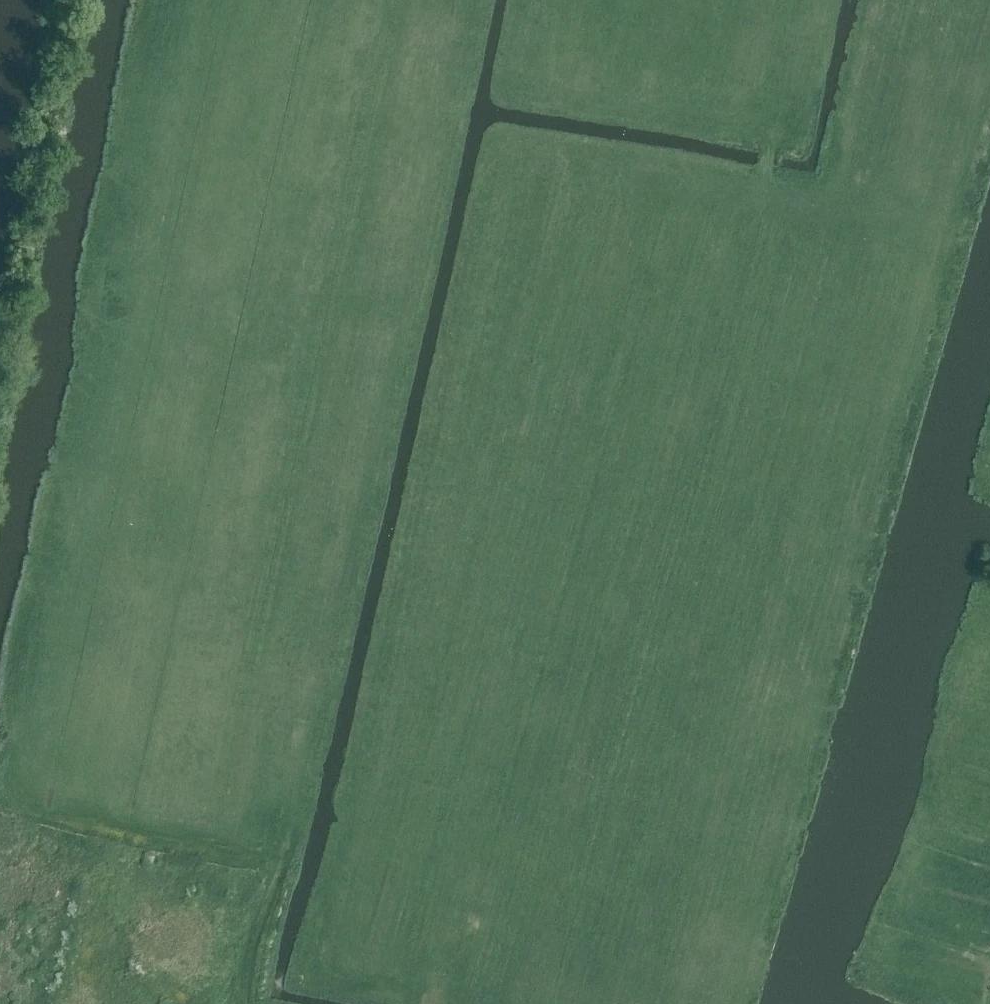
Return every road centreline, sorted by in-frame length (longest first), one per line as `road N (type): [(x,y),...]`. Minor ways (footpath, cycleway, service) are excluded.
road 1 (track): [(281,843),(246,975),(249,1003)]

